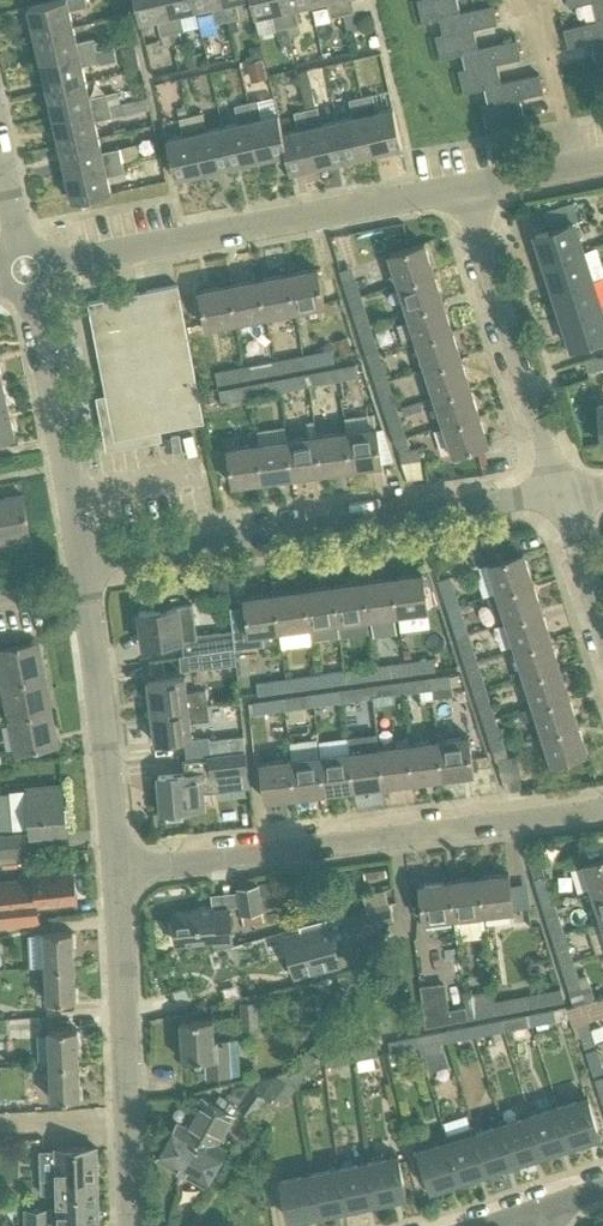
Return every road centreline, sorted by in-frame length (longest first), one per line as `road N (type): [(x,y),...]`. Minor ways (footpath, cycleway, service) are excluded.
road 1 (residential): [(116,870),(602,811)]
road 2 (residential): [(83,561),(565,492)]
road 3 (residential): [(25,270),(468,190)]
road 4 (residential): [(132,1225),(116,870)]
road 5 (residential): [(565,492),(468,190)]
road 6 (residential): [(83,561),(25,270)]
road 7 (residential): [(116,870),(86,586)]
road 8 (residential): [(468,190),(602,163)]
road 9 (residential): [(602,617),(565,492)]
road 10 (residential): [(25,270),(0,150)]

